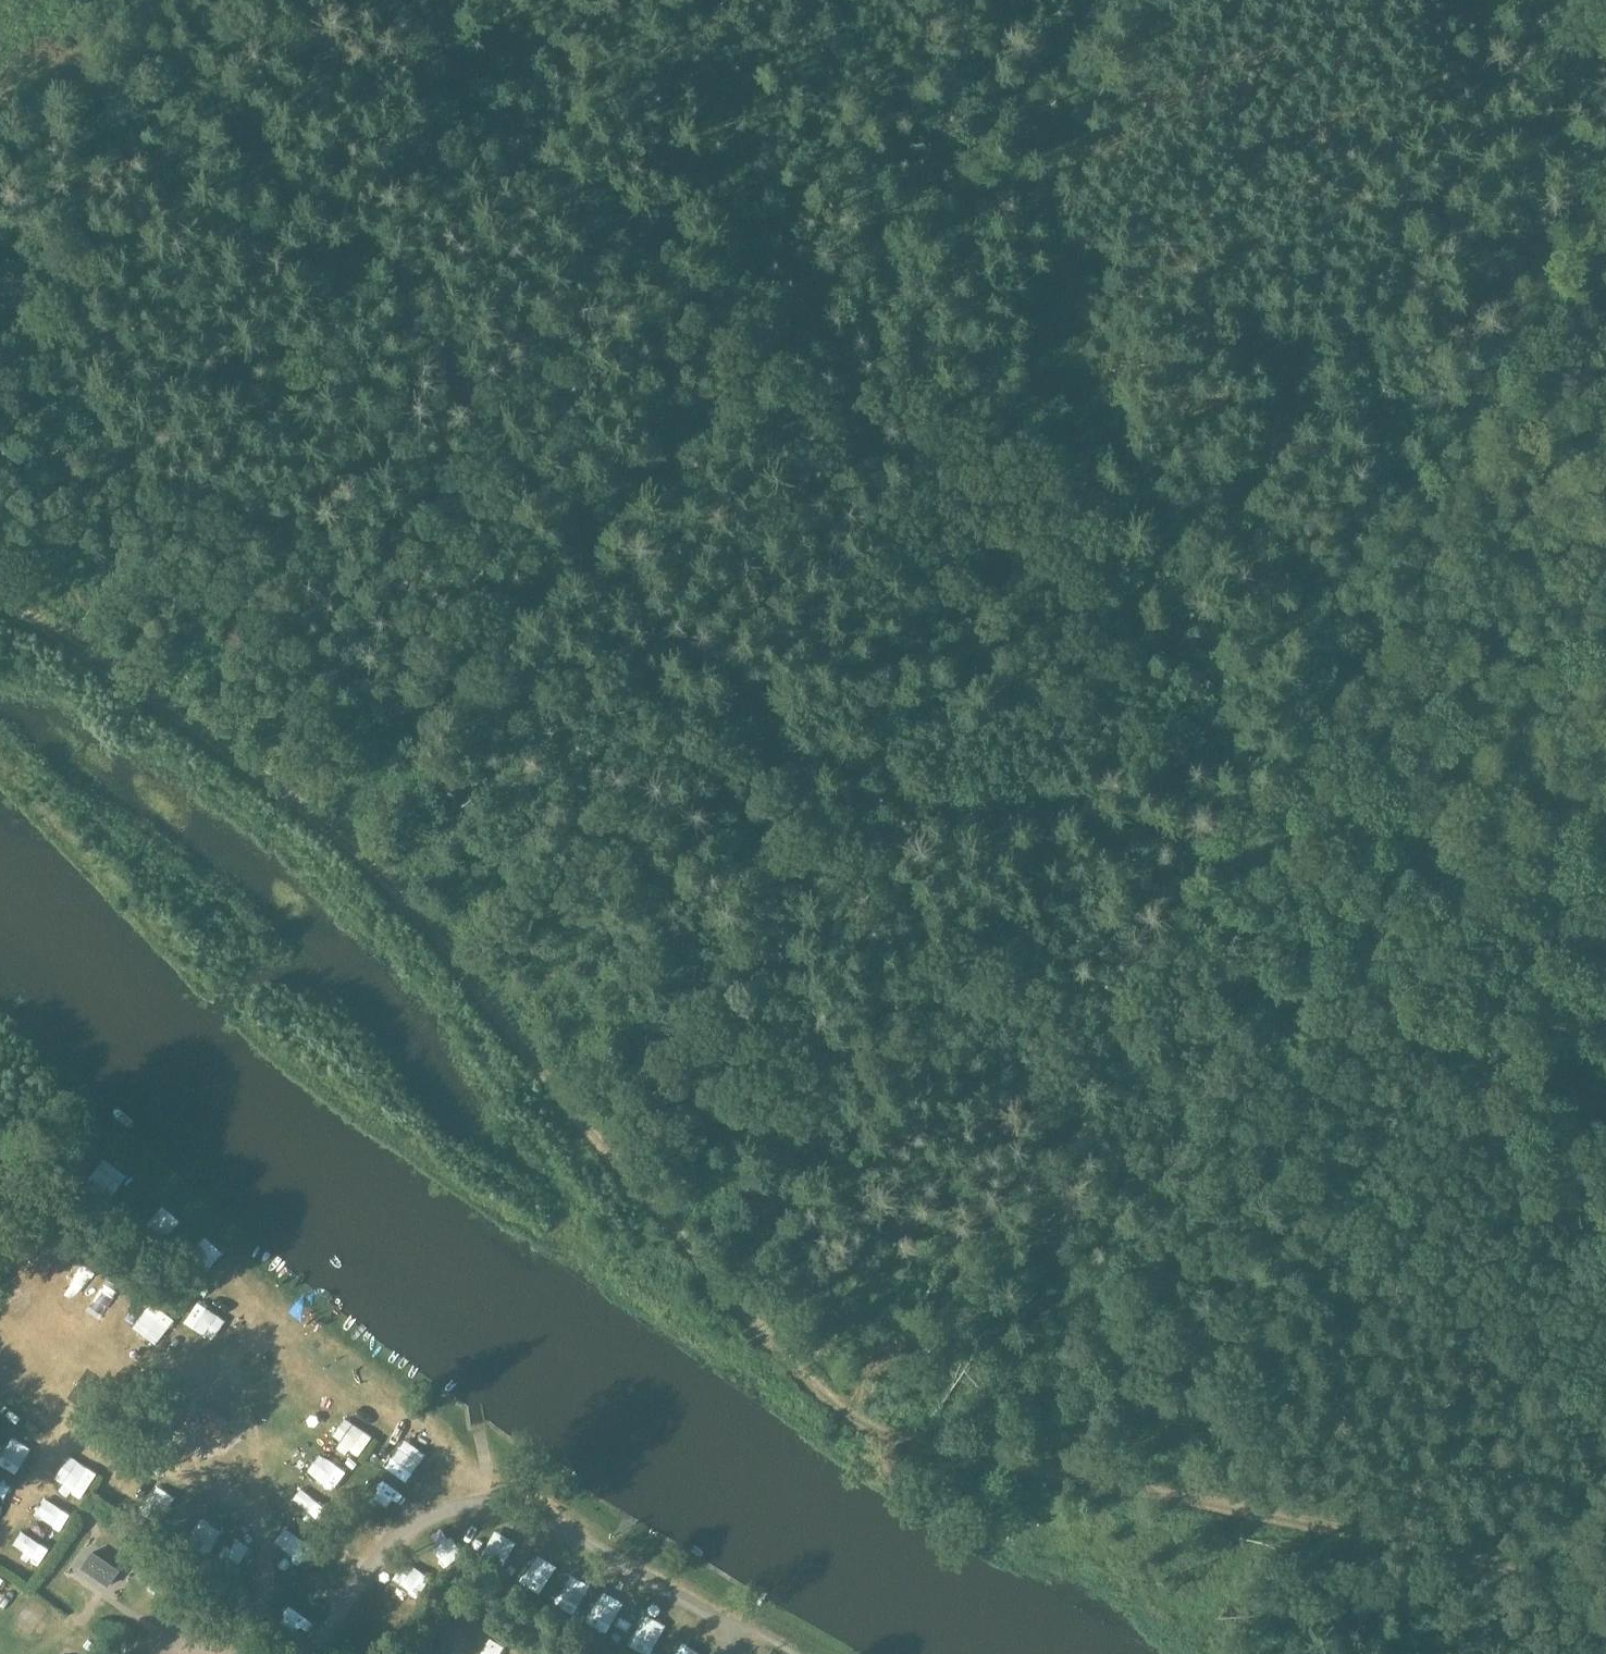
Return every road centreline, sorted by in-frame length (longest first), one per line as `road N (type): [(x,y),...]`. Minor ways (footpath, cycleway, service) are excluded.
road 1 (track): [(0,595),(285,789),(347,841),(761,1335),(850,1413),(952,1455),(1493,1565),(1532,1579),(1605,1647)]

